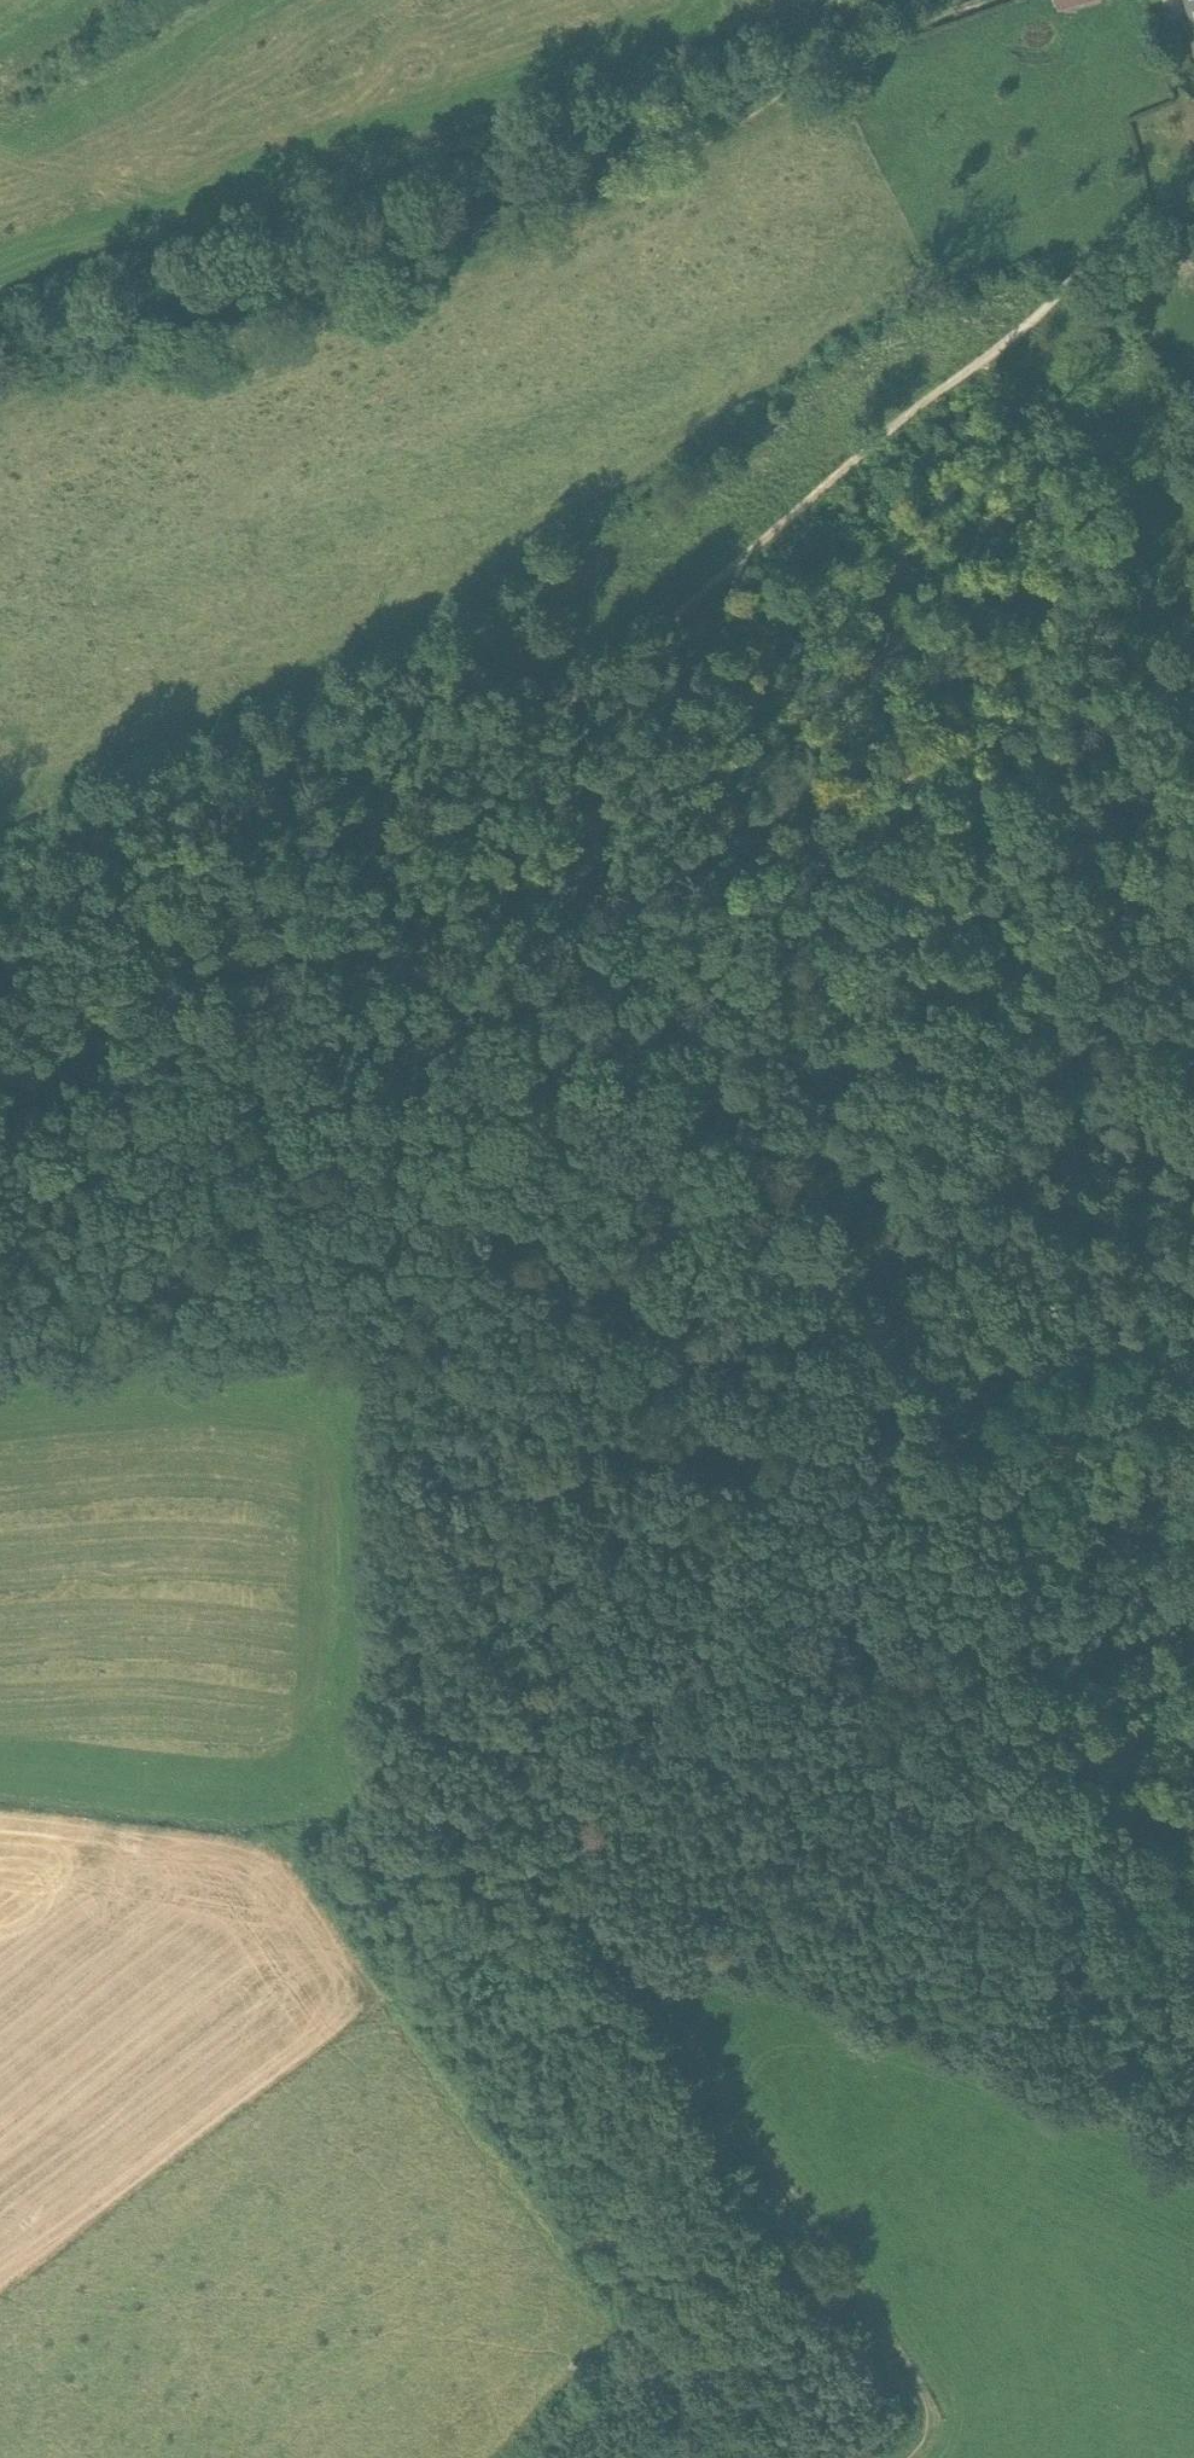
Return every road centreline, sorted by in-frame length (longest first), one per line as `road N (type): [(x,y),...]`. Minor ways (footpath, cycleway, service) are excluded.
road 1 (track): [(1193,213),(1092,265),(620,662),(484,796),(289,1039),(292,1070),(311,1092),(517,1163),(567,1202),(603,1254),(609,1317),(570,1414),(560,1500),(563,1683),(588,1848),(633,1975),(917,2387),(926,2421),(905,2457)]
road 2 (track): [(0,351),(397,231),(717,85),(989,0)]

